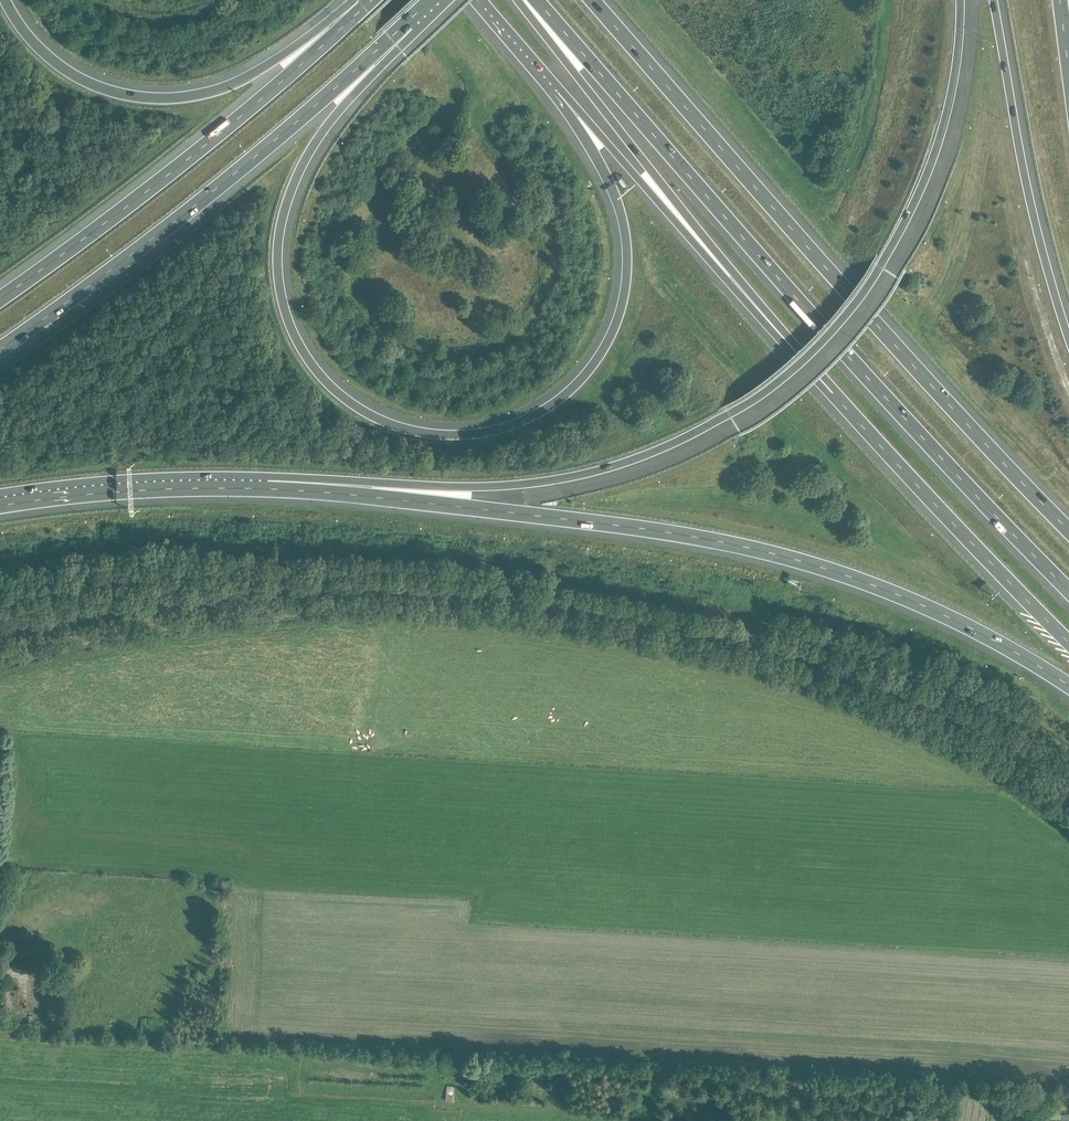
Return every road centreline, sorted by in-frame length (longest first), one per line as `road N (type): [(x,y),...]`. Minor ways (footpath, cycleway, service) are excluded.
road 1 (unclassified): [(0,633),(245,595),(420,586),(615,611),(825,663),(984,727),(1068,782)]
road 2 (motorway): [(555,87),(623,218),(628,286),(611,341),(569,394),(499,429),(461,436),(380,419),(337,392),(307,357),(282,298),(280,232),(310,151),(409,21)]
road 3 (motorway): [(318,483),(468,487),(556,480),(689,437),(754,396),(838,318),(909,217),(948,115),(962,0)]
road 4 (motorway): [(529,0),(1068,591)]
road 5 (motorway): [(318,483),(683,534),(795,558),(947,615),(1068,684)]
road 6 (motorway): [(1068,533),(592,0)]
road 7 (motorway): [(0,349),(207,196),(409,21)]
road 8 (motorway): [(362,8),(181,166),(0,301)]
road 9 (motorway): [(522,0),(786,338)]
road 10 (motorway): [(786,338),(1068,641)]
road 11 (motorway): [(362,8),(231,85),(163,98),(81,76),(35,42),(9,0)]
road 12 (motorway): [(1068,344),(1029,199),(994,0)]
road 13 (motorway): [(555,87),(786,338)]
road 14 (motorway): [(0,497),(123,483),(318,483)]

